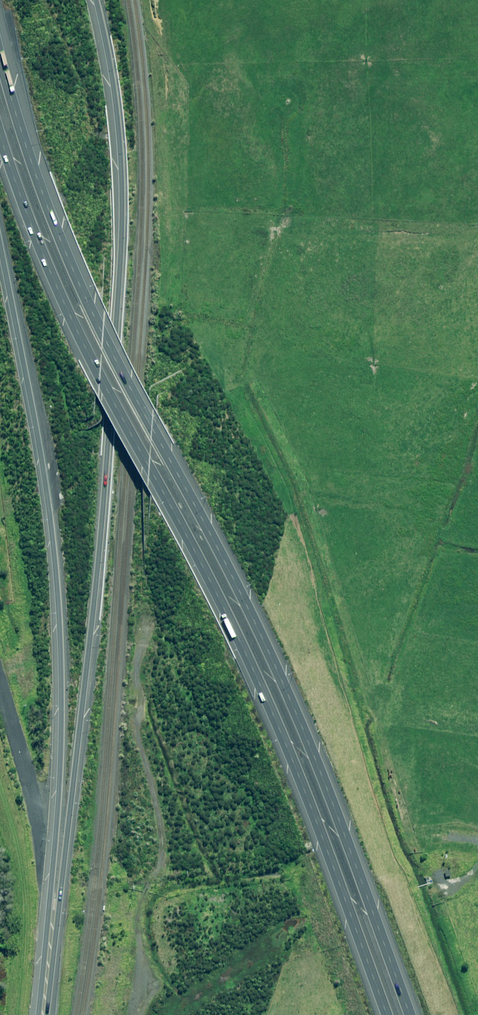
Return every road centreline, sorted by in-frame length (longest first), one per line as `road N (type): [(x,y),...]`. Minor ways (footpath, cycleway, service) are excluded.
road 1 (motorway): [(0,55),(83,294),(268,650),(410,1014)]
road 2 (motorway): [(96,0),(114,90),(120,251),(90,652),(48,963)]
road 3 (motorway): [(387,1014),(264,694),(78,334),(0,136)]
road 4 (motorway): [(48,963),(64,718),(56,571),(0,244)]
road 5 (track): [(137,1014),(139,917),(162,839),(139,737),(142,619)]

